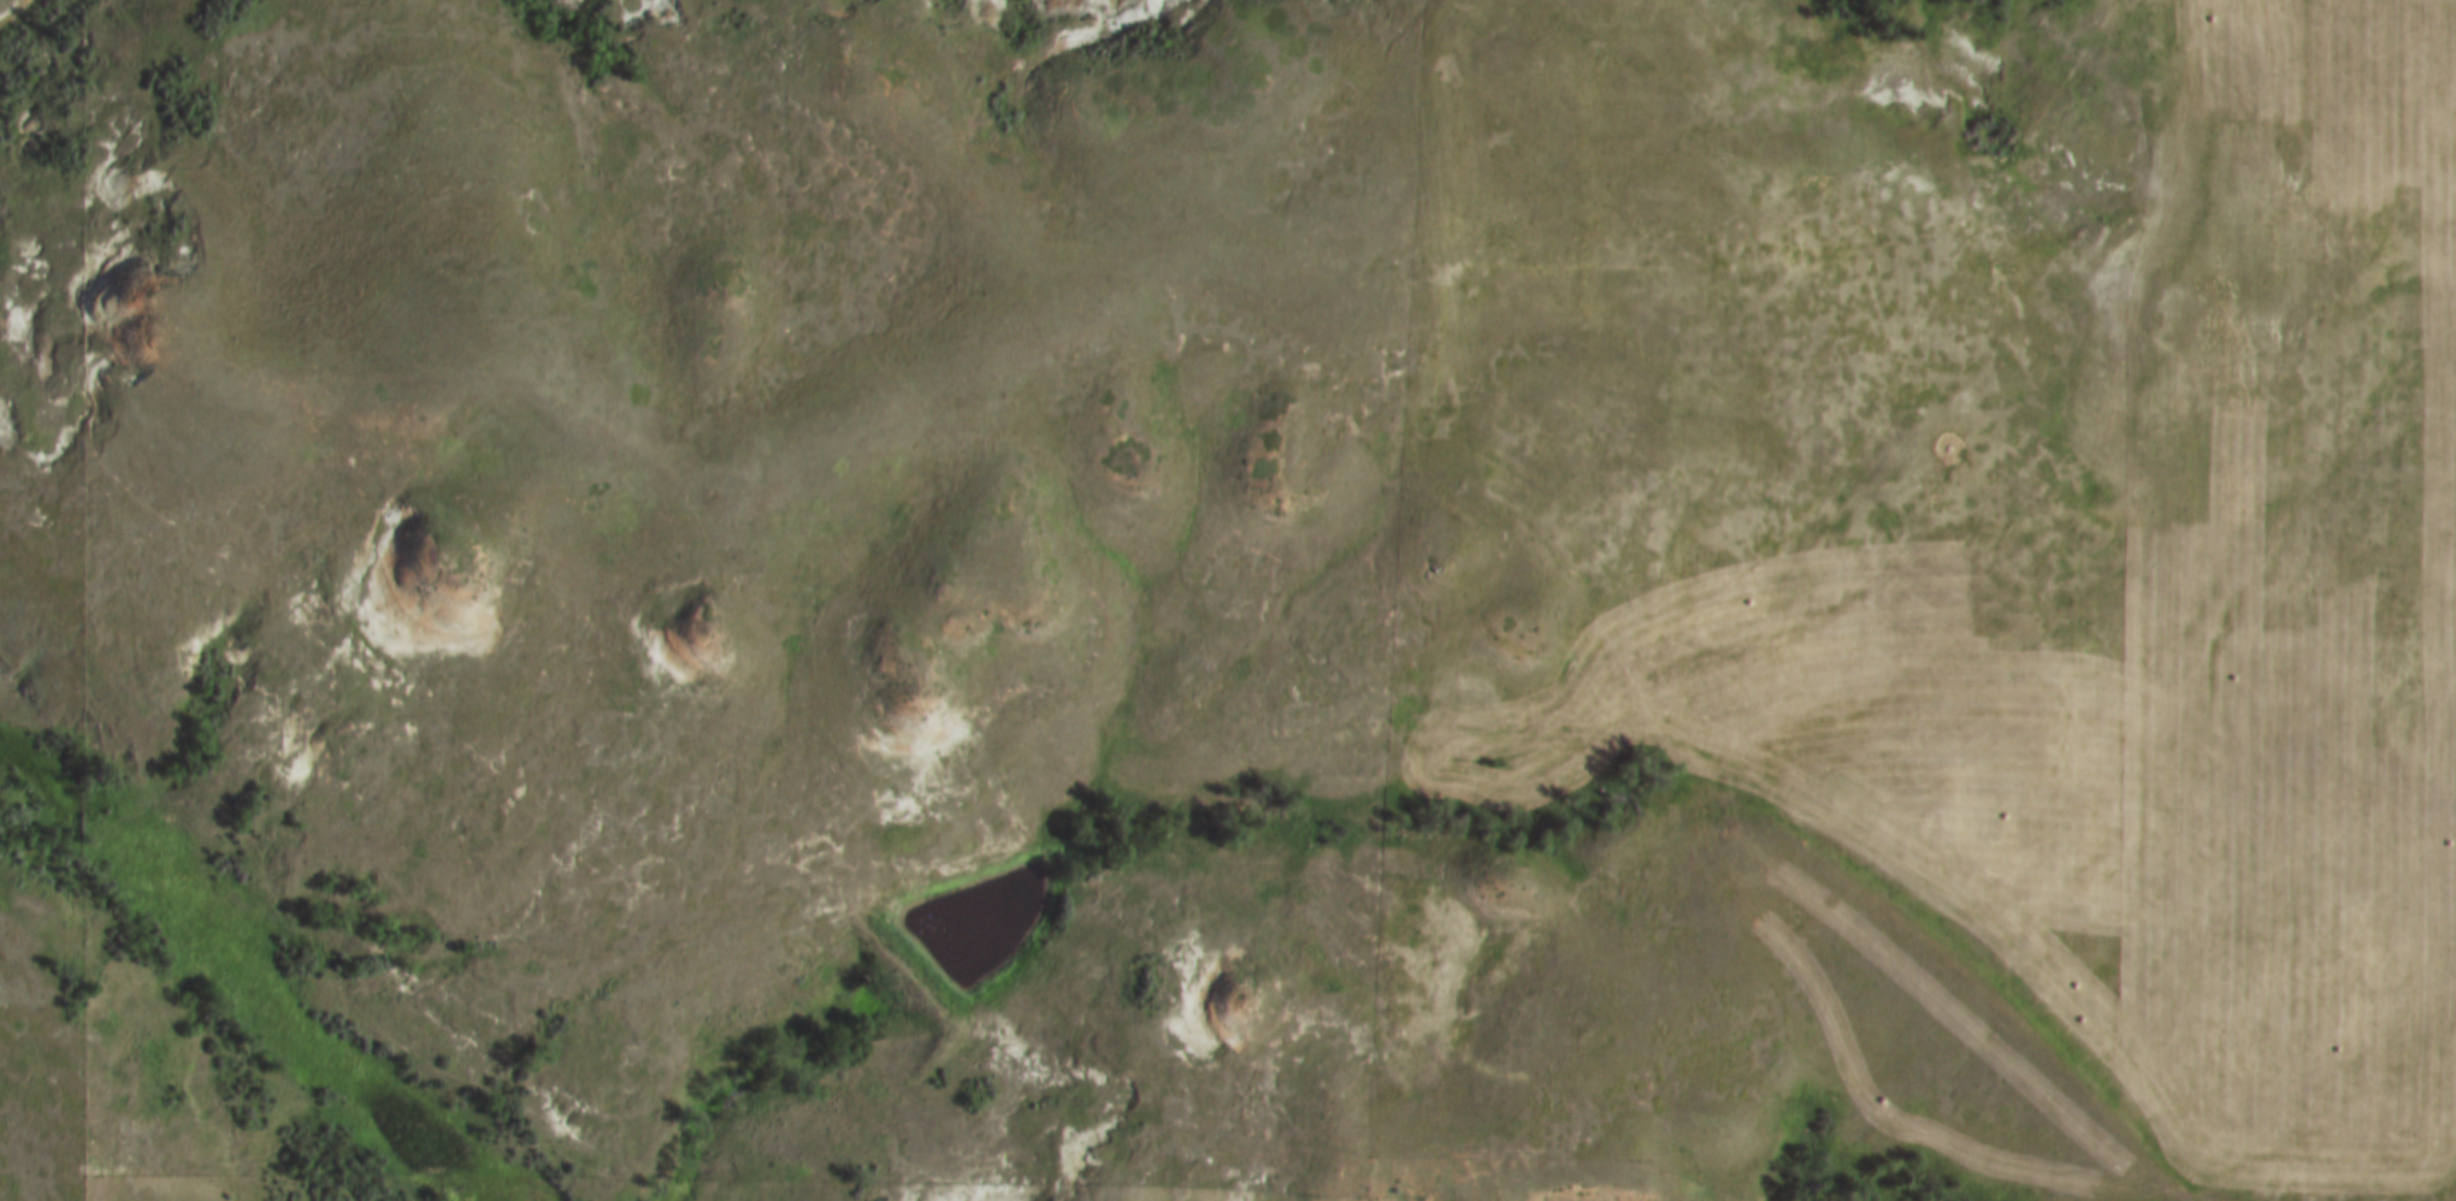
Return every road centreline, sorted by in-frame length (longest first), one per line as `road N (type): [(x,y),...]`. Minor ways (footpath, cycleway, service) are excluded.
road 1 (track): [(2106,0),(2141,128),(2139,231),(2132,247),(2085,273)]

